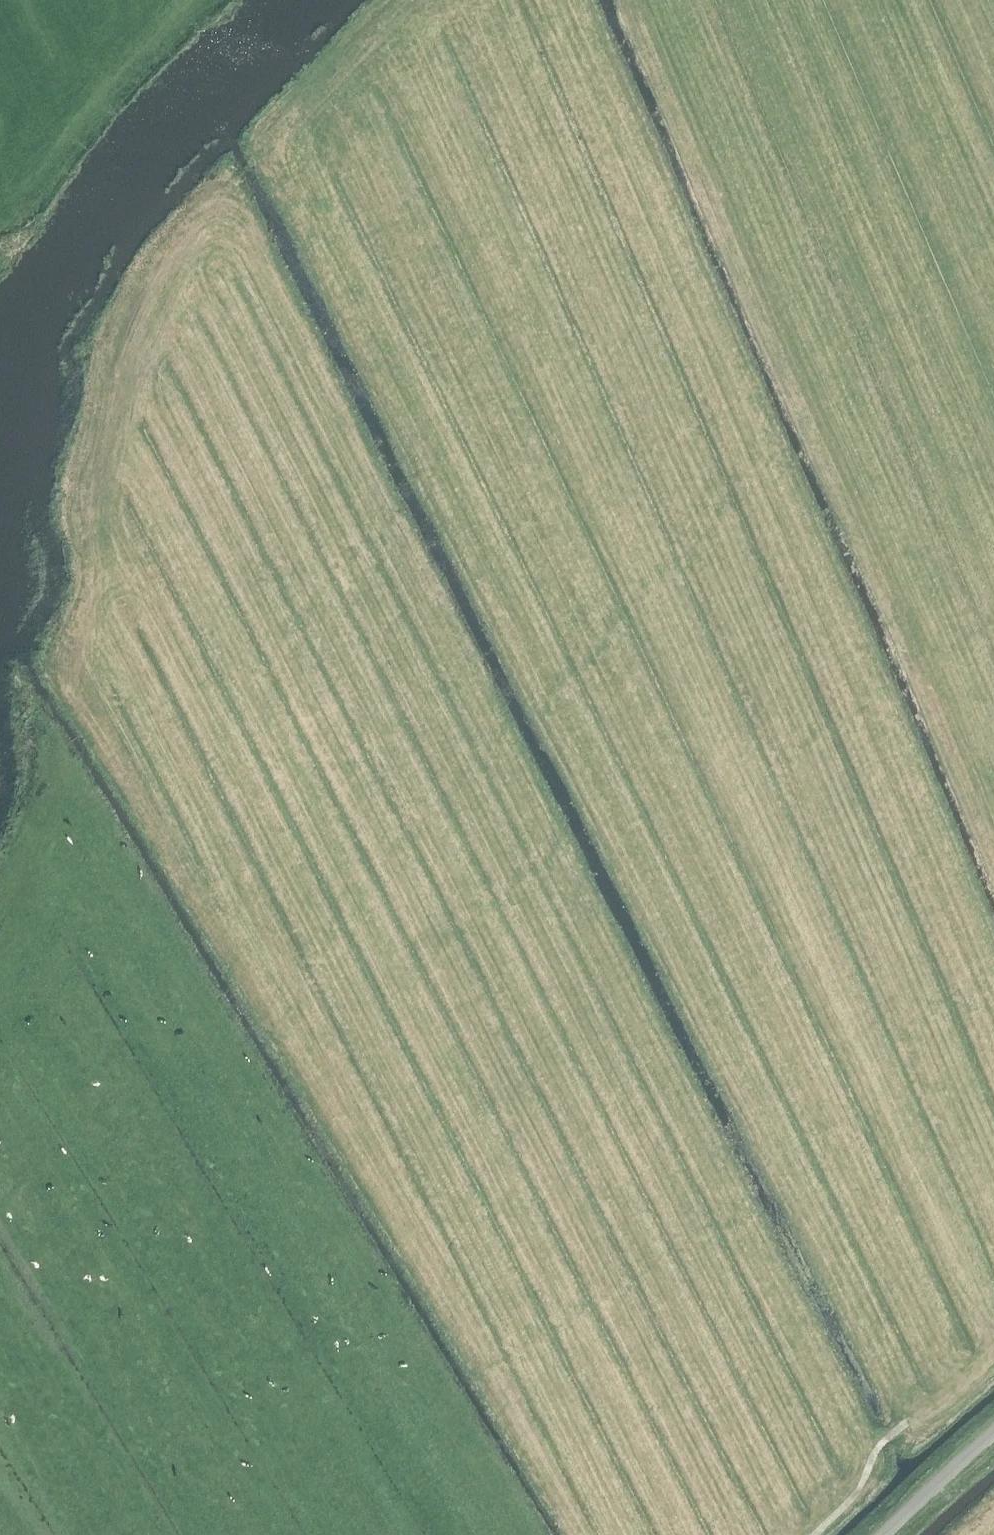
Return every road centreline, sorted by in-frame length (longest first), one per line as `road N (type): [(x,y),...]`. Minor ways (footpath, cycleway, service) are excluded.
road 1 (unclassified): [(883,1534),(993,1432)]

